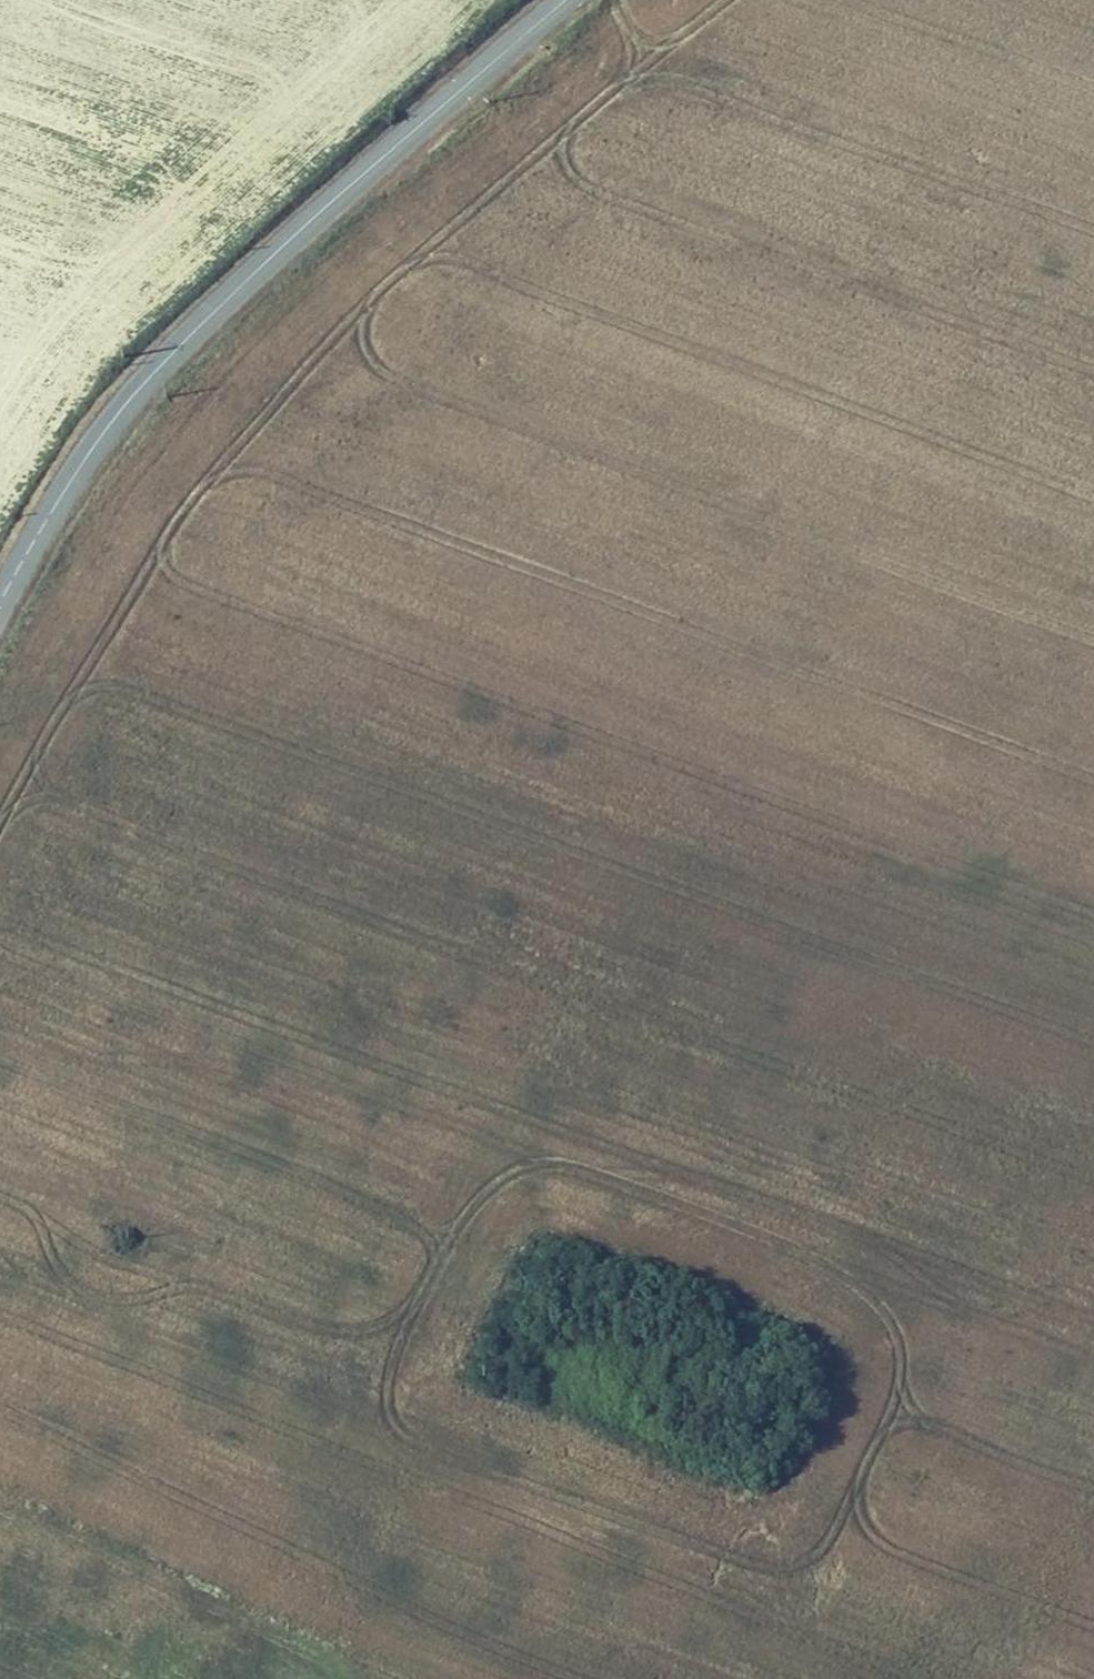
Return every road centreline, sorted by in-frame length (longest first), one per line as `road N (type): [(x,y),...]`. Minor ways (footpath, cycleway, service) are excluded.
road 1 (tertiary): [(568,0),(290,238),(124,402),(0,603)]

